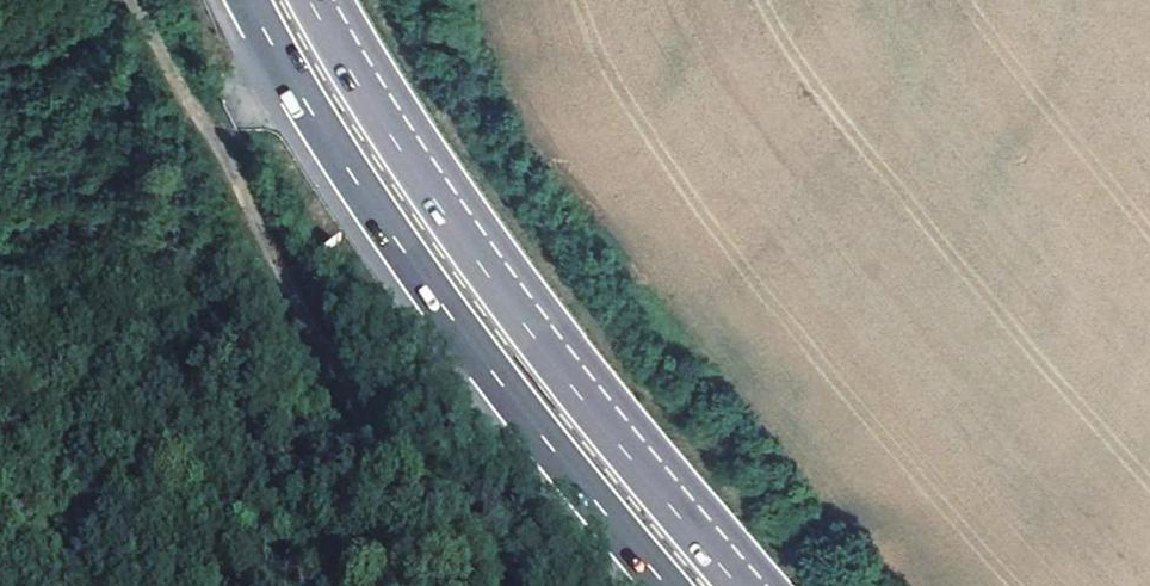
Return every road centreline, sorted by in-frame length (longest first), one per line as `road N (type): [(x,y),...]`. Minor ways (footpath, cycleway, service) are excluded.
road 1 (motorway): [(753,585),(489,265),(374,104),(315,0)]
road 2 (motorway): [(250,0),(351,174),(451,318),(668,585)]
road 3 (track): [(496,585),(435,512),(299,310),(135,0)]
road 4 (track): [(0,76),(43,59),(111,0)]

